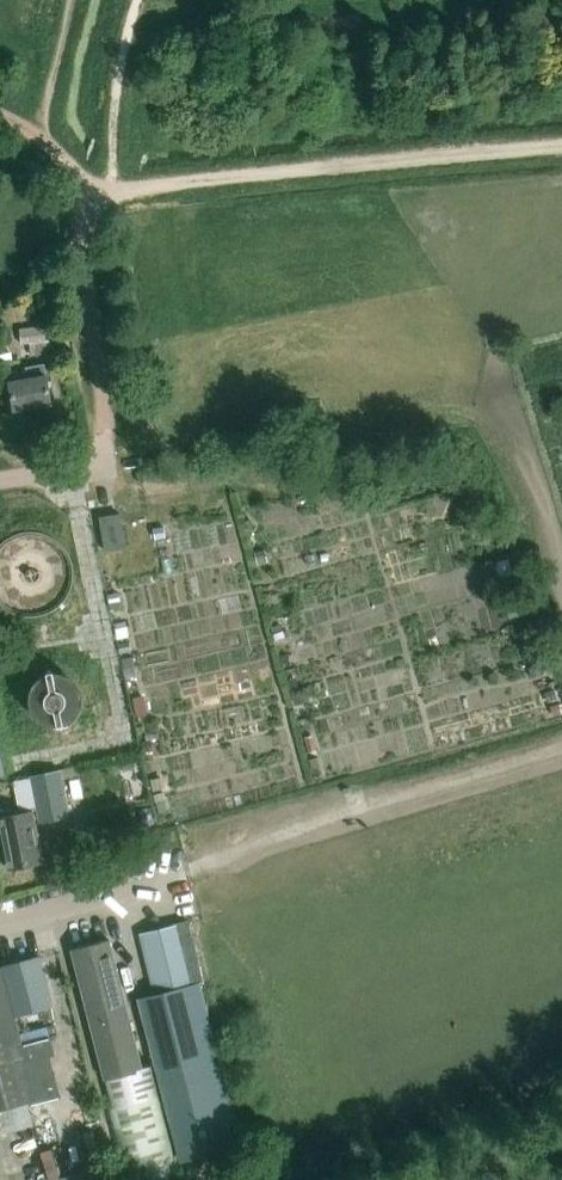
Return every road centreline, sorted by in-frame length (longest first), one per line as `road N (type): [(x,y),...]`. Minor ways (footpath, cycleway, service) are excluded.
road 1 (track): [(116,192),(561,145)]
road 2 (track): [(179,876),(329,818),(561,752)]
road 3 (track): [(106,389),(84,253),(91,218),(116,192)]
road 4 (residential): [(0,924),(179,876)]
road 5 (residential): [(0,480),(90,464),(107,437),(106,389)]

